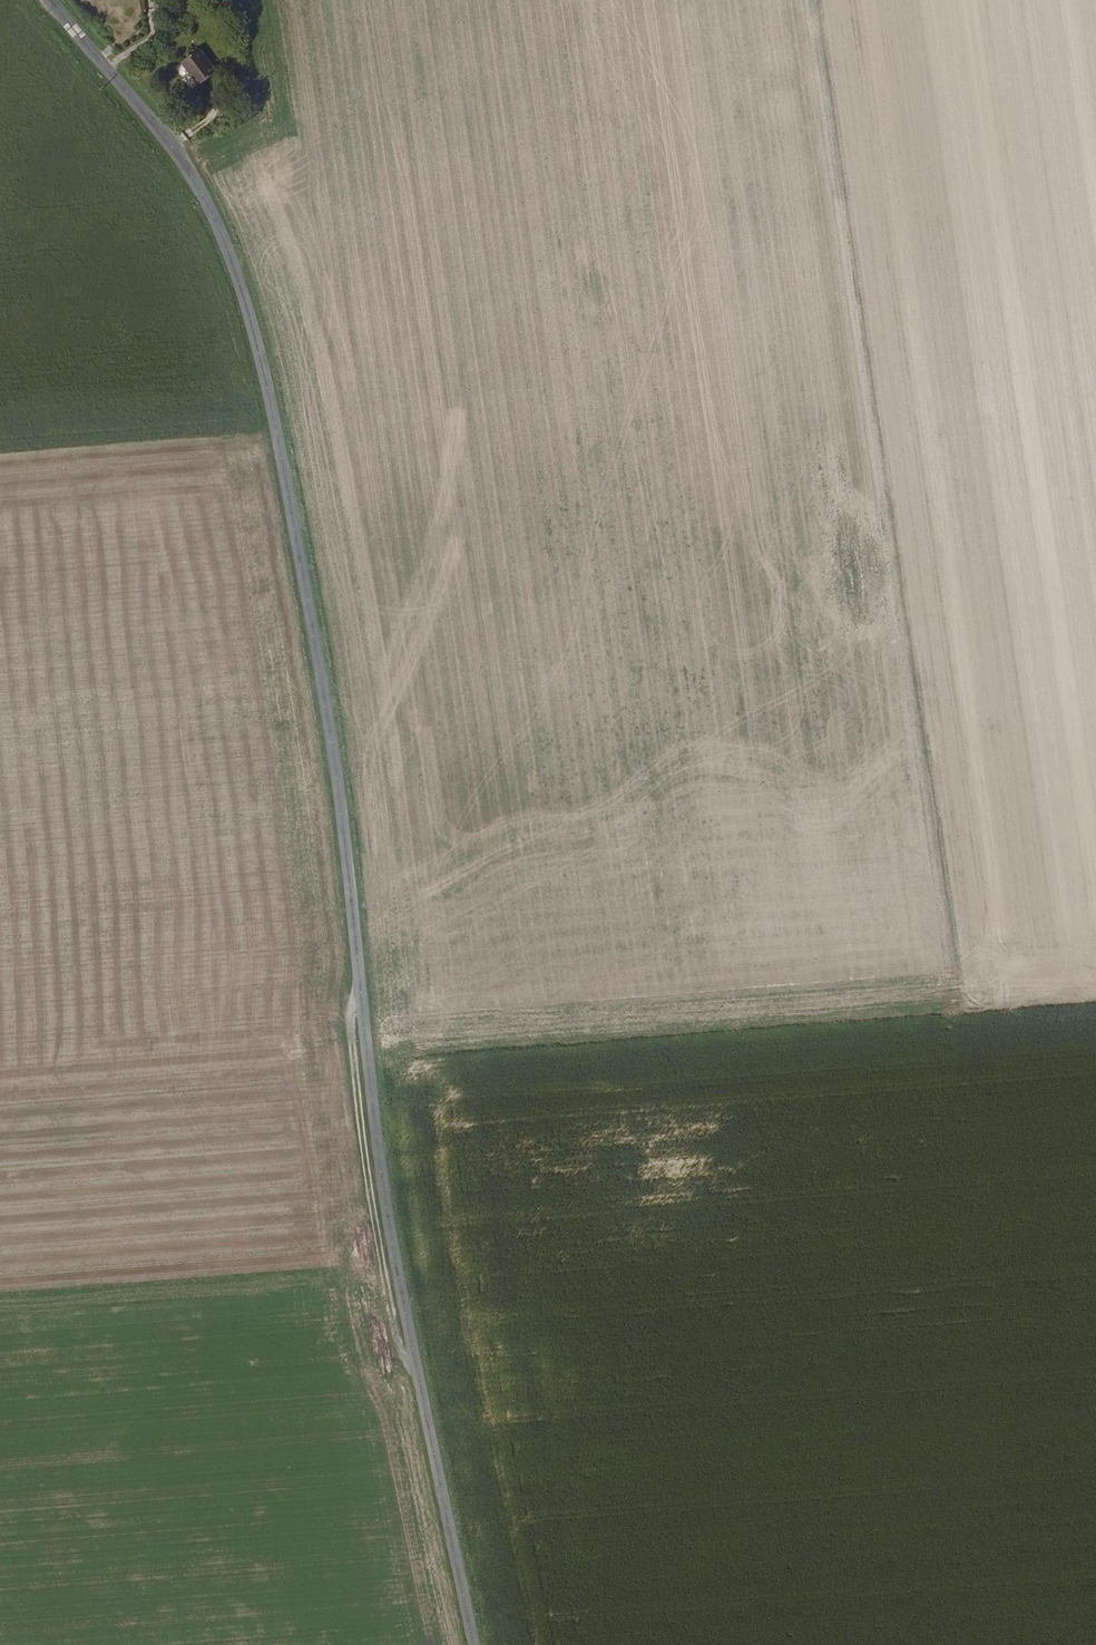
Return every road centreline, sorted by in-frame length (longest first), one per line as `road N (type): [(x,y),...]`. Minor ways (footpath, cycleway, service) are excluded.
road 1 (tertiary): [(49,0),(170,144),(226,253),(251,335),(331,766),(375,1165),(471,1644)]

